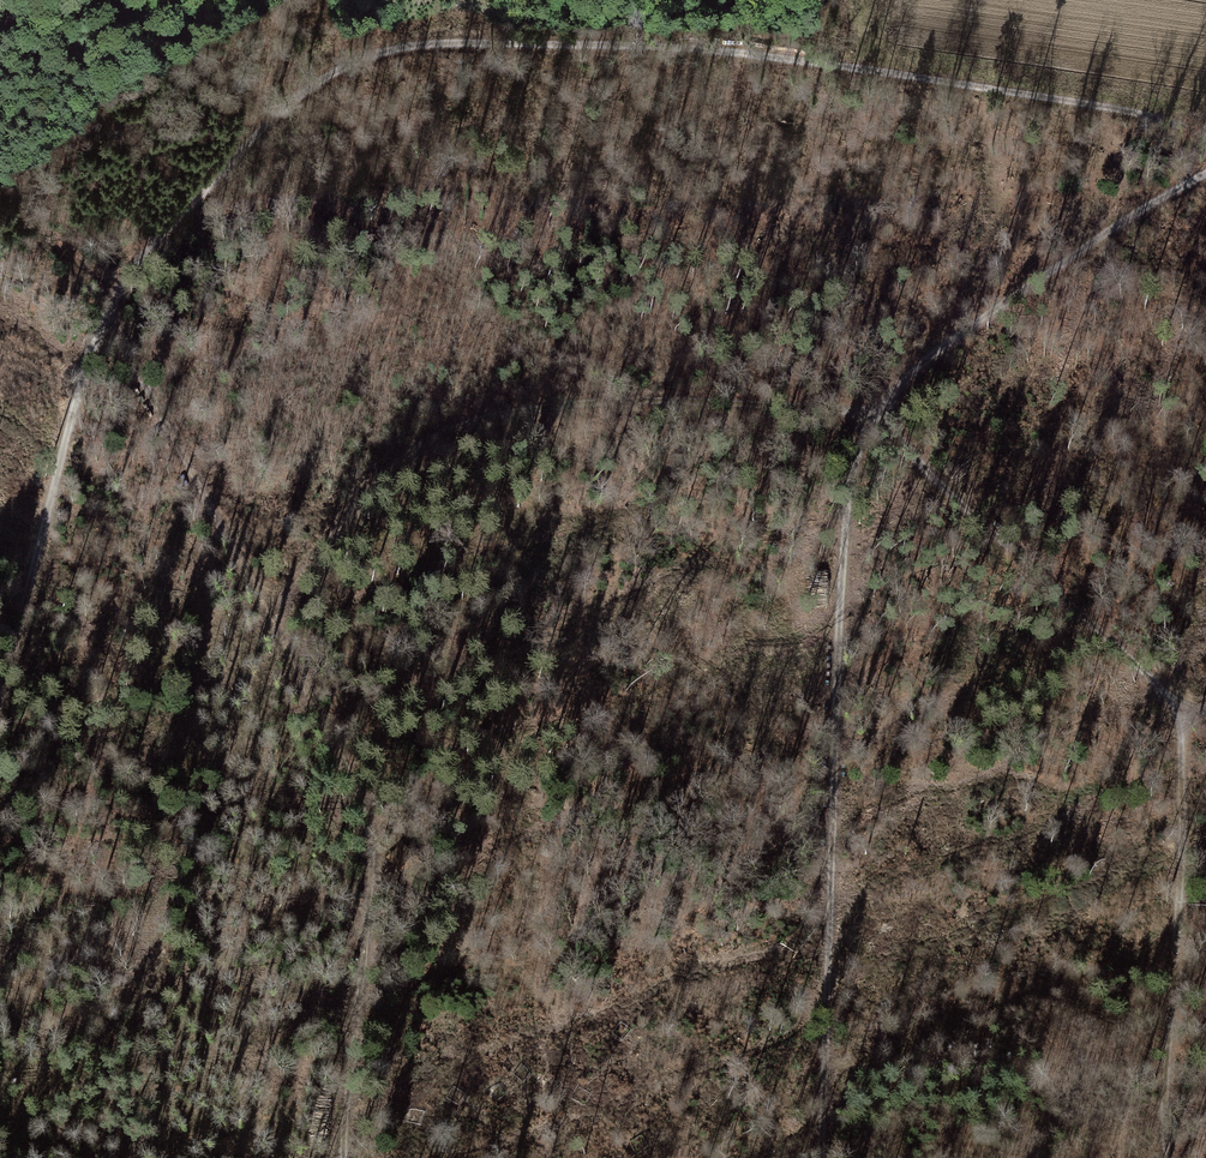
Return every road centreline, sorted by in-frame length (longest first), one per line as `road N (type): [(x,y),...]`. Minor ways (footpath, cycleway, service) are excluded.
road 1 (track): [(0,729),(107,295),(290,102),(336,66),(405,49),(488,44),(876,63),(1149,114),(1205,138)]
road 2 (track): [(278,619),(340,521),(412,449),(497,414),(604,400),(877,407),(993,536),(1182,710),(1187,807),(1164,1071),(1168,1157)]
road 3 (track): [(819,1157),(851,451),(917,364),(1205,175)]
road 4 (track): [(107,295),(366,803),(343,1157)]

